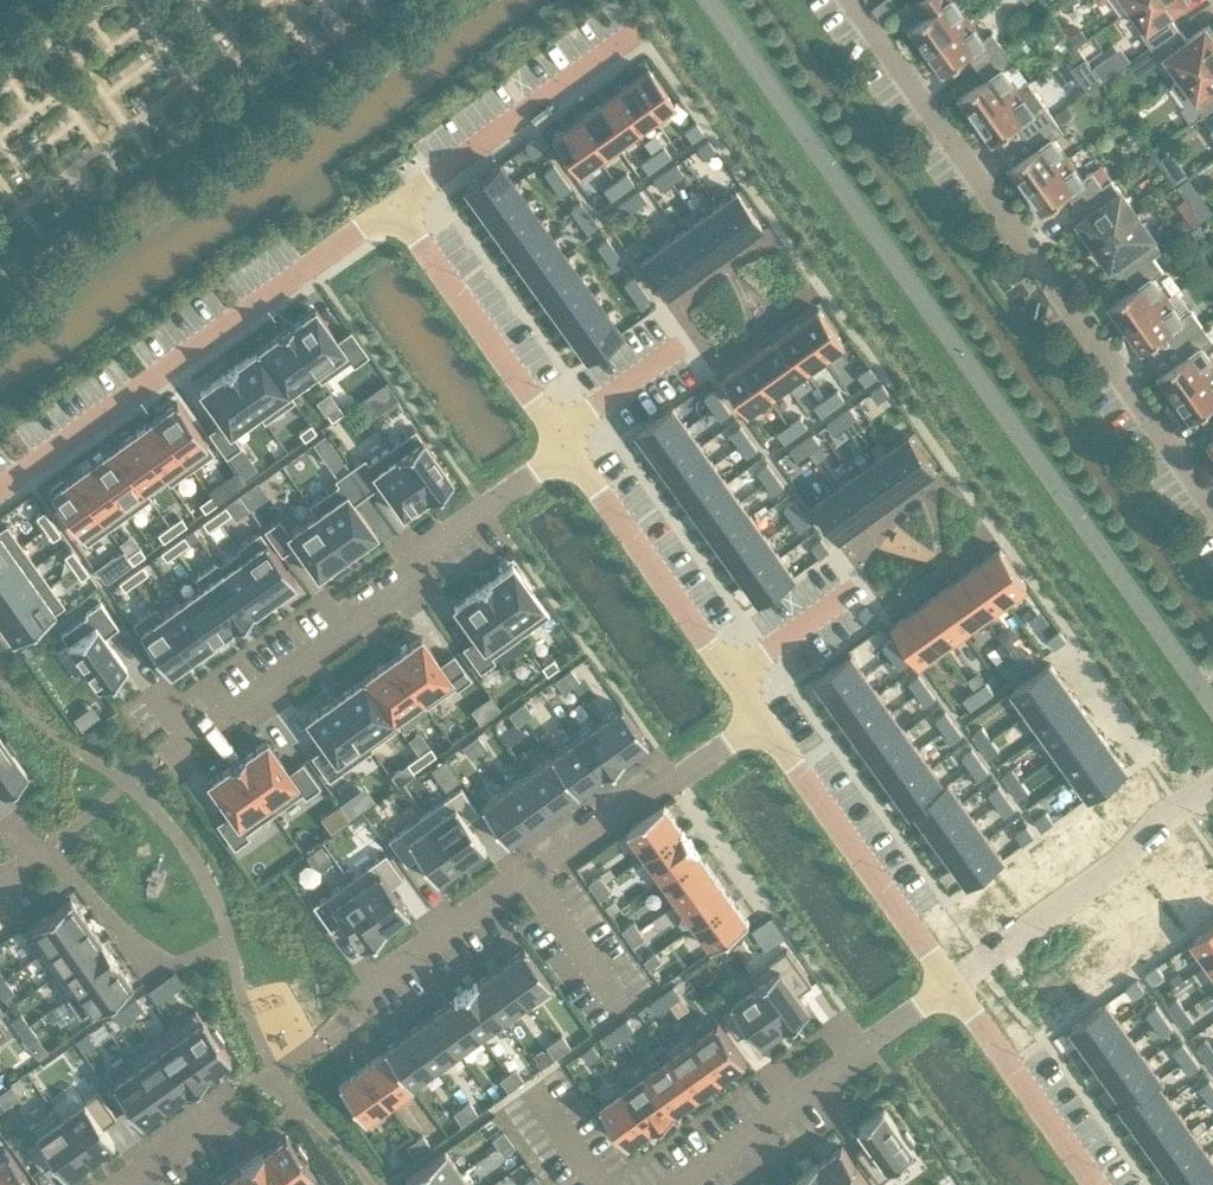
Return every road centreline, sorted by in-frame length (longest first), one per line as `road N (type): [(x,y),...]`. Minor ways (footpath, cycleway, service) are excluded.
road 1 (unclassified): [(1212,703),(710,0)]
road 2 (residential): [(1212,501),(849,0)]
road 3 (residential): [(762,716),(372,983),(322,1034)]
road 4 (residential): [(568,445),(426,547),(396,588),(163,753)]
road 5 (residential): [(394,205),(0,485)]
road 6 (residential): [(952,983),(680,1184)]
road 7 (residential): [(952,983),(762,716)]
road 8 (residential): [(1184,799),(1117,884),(952,983)]
road 9 (residential): [(626,36),(394,205)]
road 10 (residential): [(733,675),(568,445)]
road 11 (residential): [(557,429),(394,205)]
road 12 (residential): [(1096,1184),(952,983)]
road 13 (residential): [(116,1184),(237,1090)]
road 14 (residential): [(674,348),(557,429)]
road 15 (residential): [(846,593),(733,675)]

